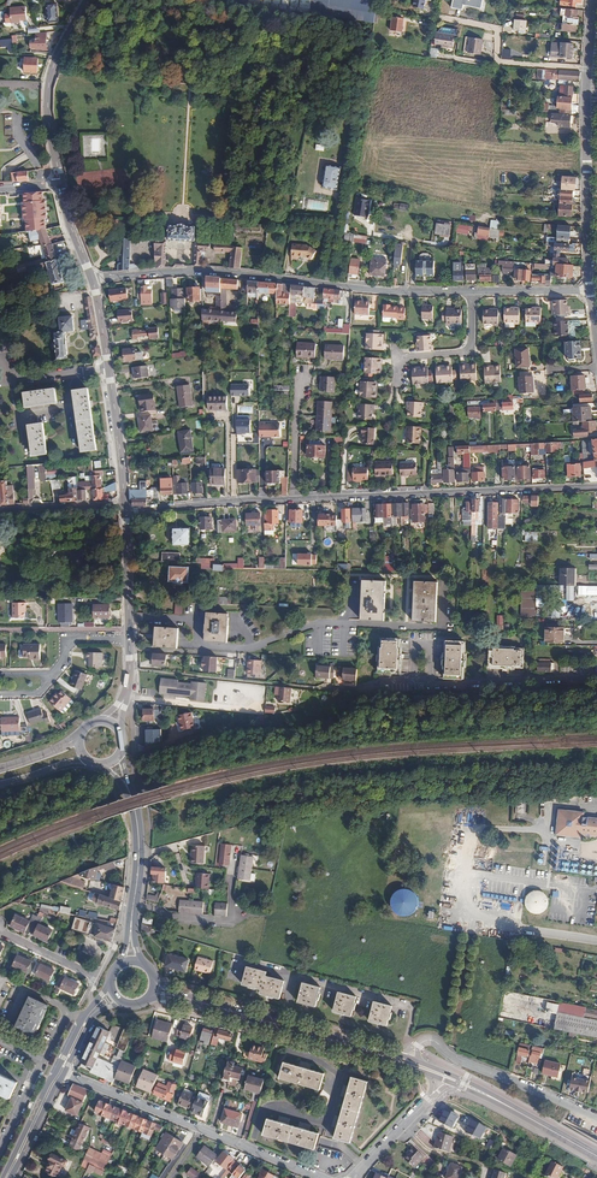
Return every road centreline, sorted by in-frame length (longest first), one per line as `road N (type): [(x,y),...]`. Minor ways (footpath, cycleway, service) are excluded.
road 1 (residential): [(126,513),(253,500),(596,486)]
road 2 (residential): [(471,291),(204,271),(91,279)]
road 3 (residential): [(590,290),(592,0)]
road 4 (residential): [(64,1075),(322,1177)]
road 5 (secondary): [(125,505),(91,279)]
road 6 (track): [(264,918),(470,946)]
road 7 (residential): [(419,1046),(435,1042),(465,1063),(596,1119)]
road 8 (secondary): [(86,0),(48,85),(61,184)]
road 9 (residential): [(471,291),(469,349),(398,363)]
road 10 (residential): [(129,628),(0,629)]
road 11 (residential): [(125,505),(0,511)]
road 12 (residential): [(143,1003),(243,1028),(260,1020)]

